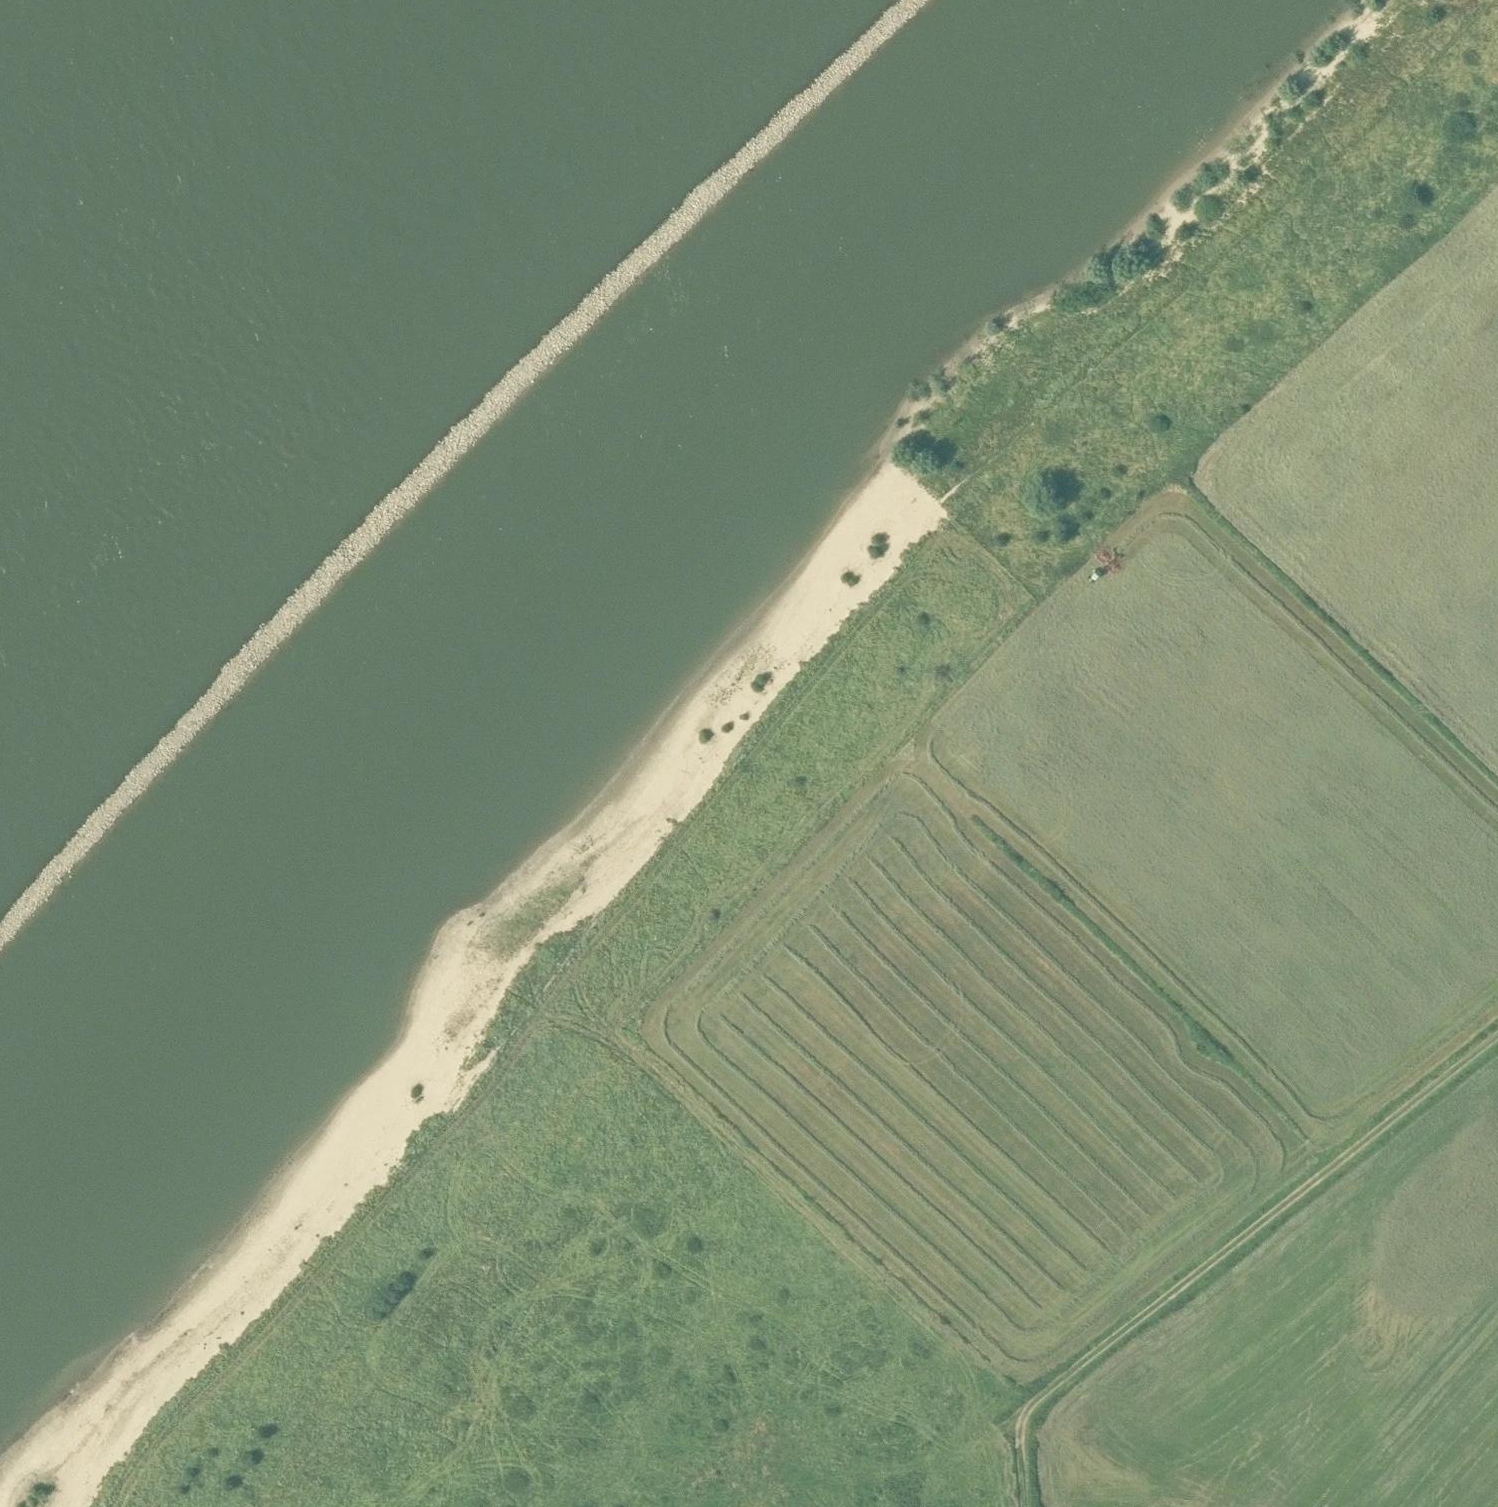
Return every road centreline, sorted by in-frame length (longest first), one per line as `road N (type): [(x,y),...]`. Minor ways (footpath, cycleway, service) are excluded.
road 1 (track): [(1497,1029),(1028,1412),(1018,1506)]

